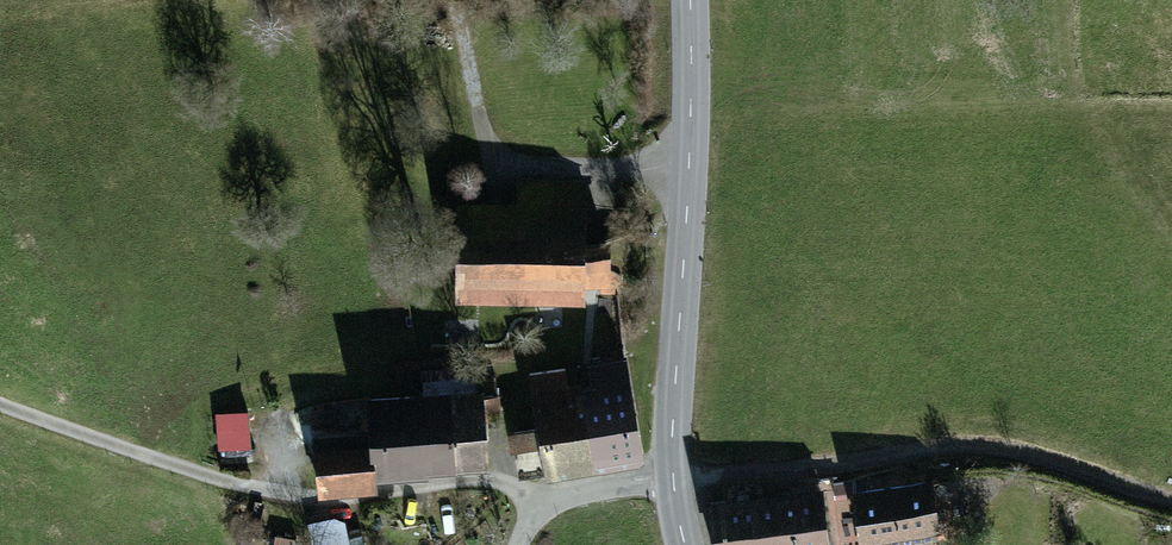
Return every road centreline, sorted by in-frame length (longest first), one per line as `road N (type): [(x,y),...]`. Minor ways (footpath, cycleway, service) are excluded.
road 1 (tertiary): [(685,544),(672,442),(690,0)]
road 2 (track): [(1171,498),(1031,454),(975,447),(673,479)]

